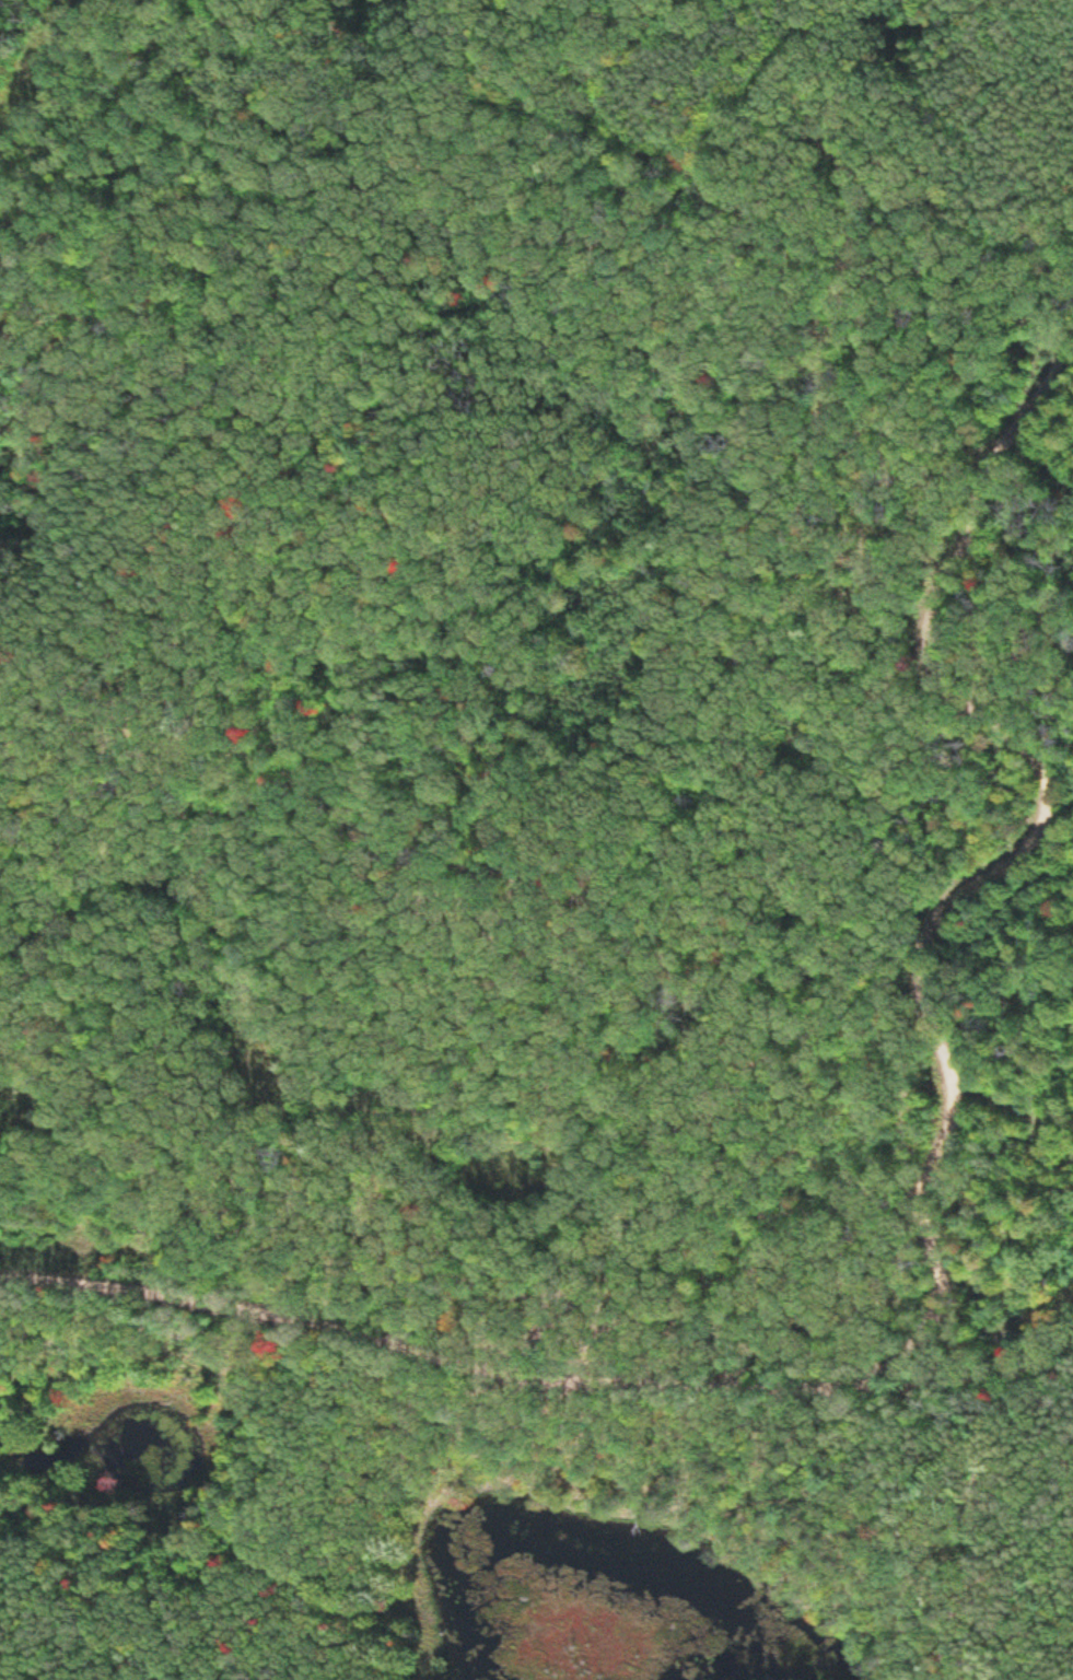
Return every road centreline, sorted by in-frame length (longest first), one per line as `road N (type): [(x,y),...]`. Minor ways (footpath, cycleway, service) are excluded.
road 1 (track): [(1072,332),(1012,432),(964,559),(933,594),(936,689),(1022,747),(1047,772),(1048,801),(1029,848),(934,926),(915,971),(953,1082),(950,1118),(923,1182),(938,1303),(922,1348),(870,1390)]
road 2 (track): [(0,1288),(160,1293),(529,1367),(712,1379),(829,1399),(870,1390),(910,1407),(973,1468)]
road 3 (track): [(973,1468),(1016,1518),(1015,1545),(994,1551),(971,1531),(973,1468)]

